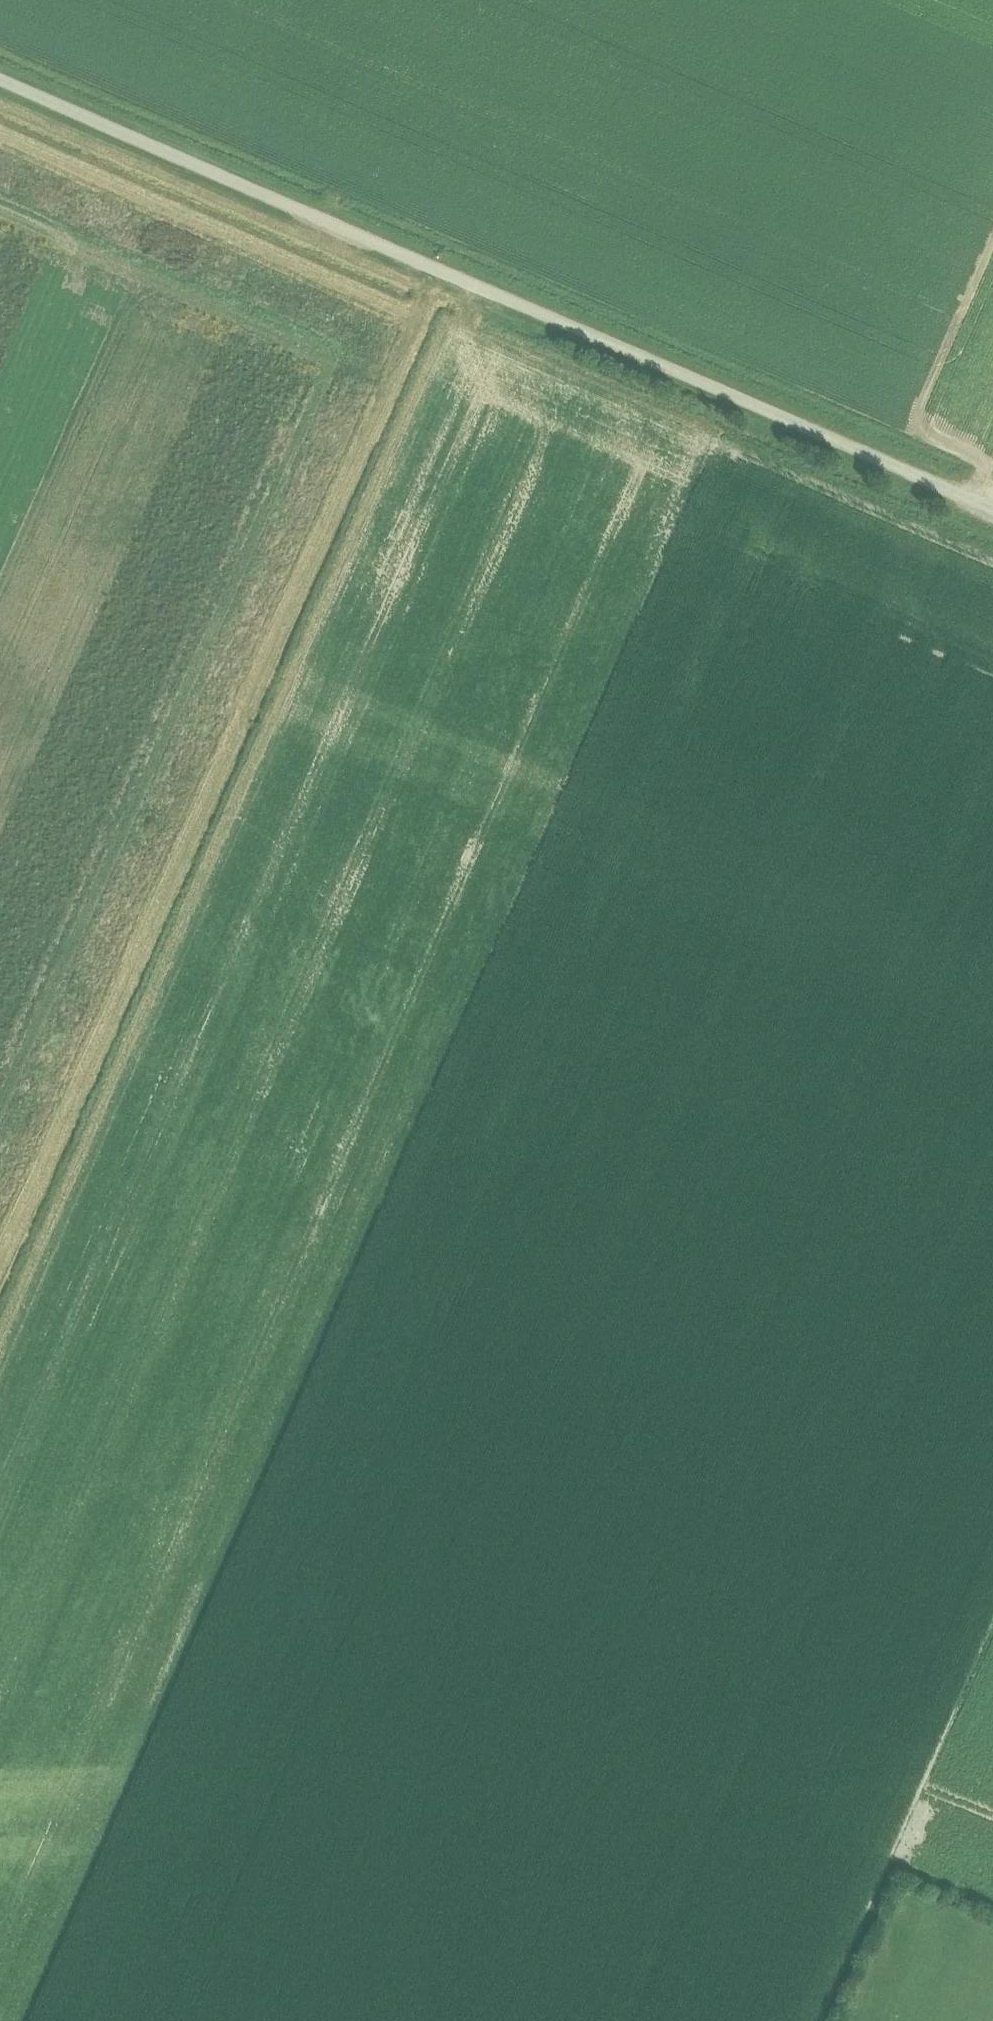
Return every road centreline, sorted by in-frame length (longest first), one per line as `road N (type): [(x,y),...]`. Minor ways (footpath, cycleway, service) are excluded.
road 1 (unclassified): [(992,507),(0,78)]

